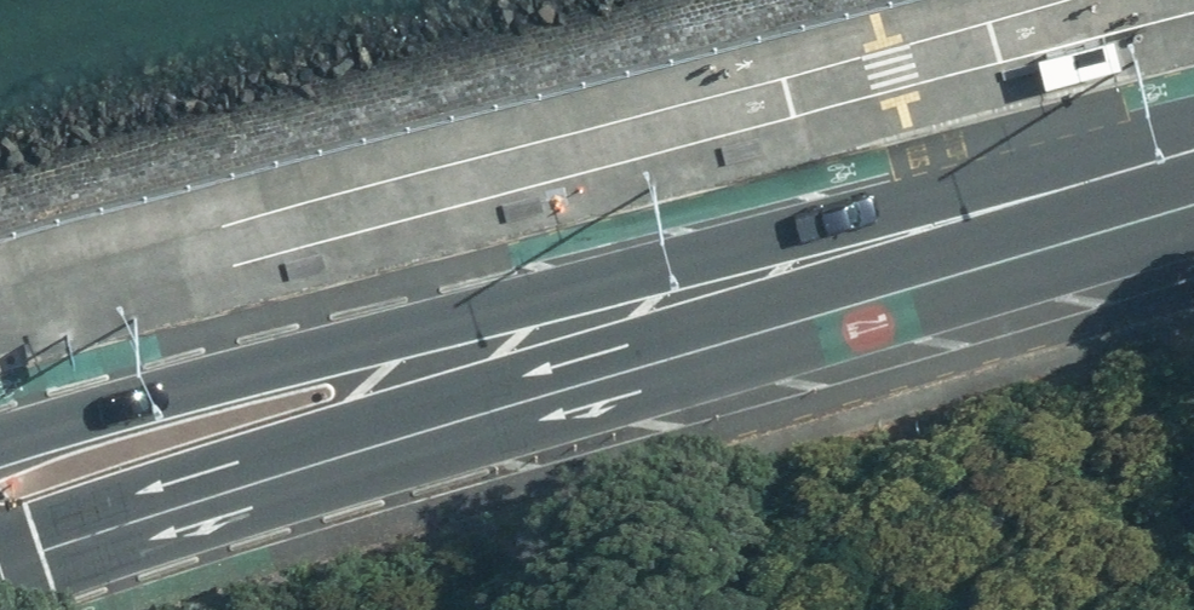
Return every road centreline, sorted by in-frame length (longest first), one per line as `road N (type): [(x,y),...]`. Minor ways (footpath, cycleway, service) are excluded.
road 1 (primary): [(1179,208),(837,331),(346,466),(0,573)]
road 2 (primary): [(0,475),(883,236),(1179,208)]

